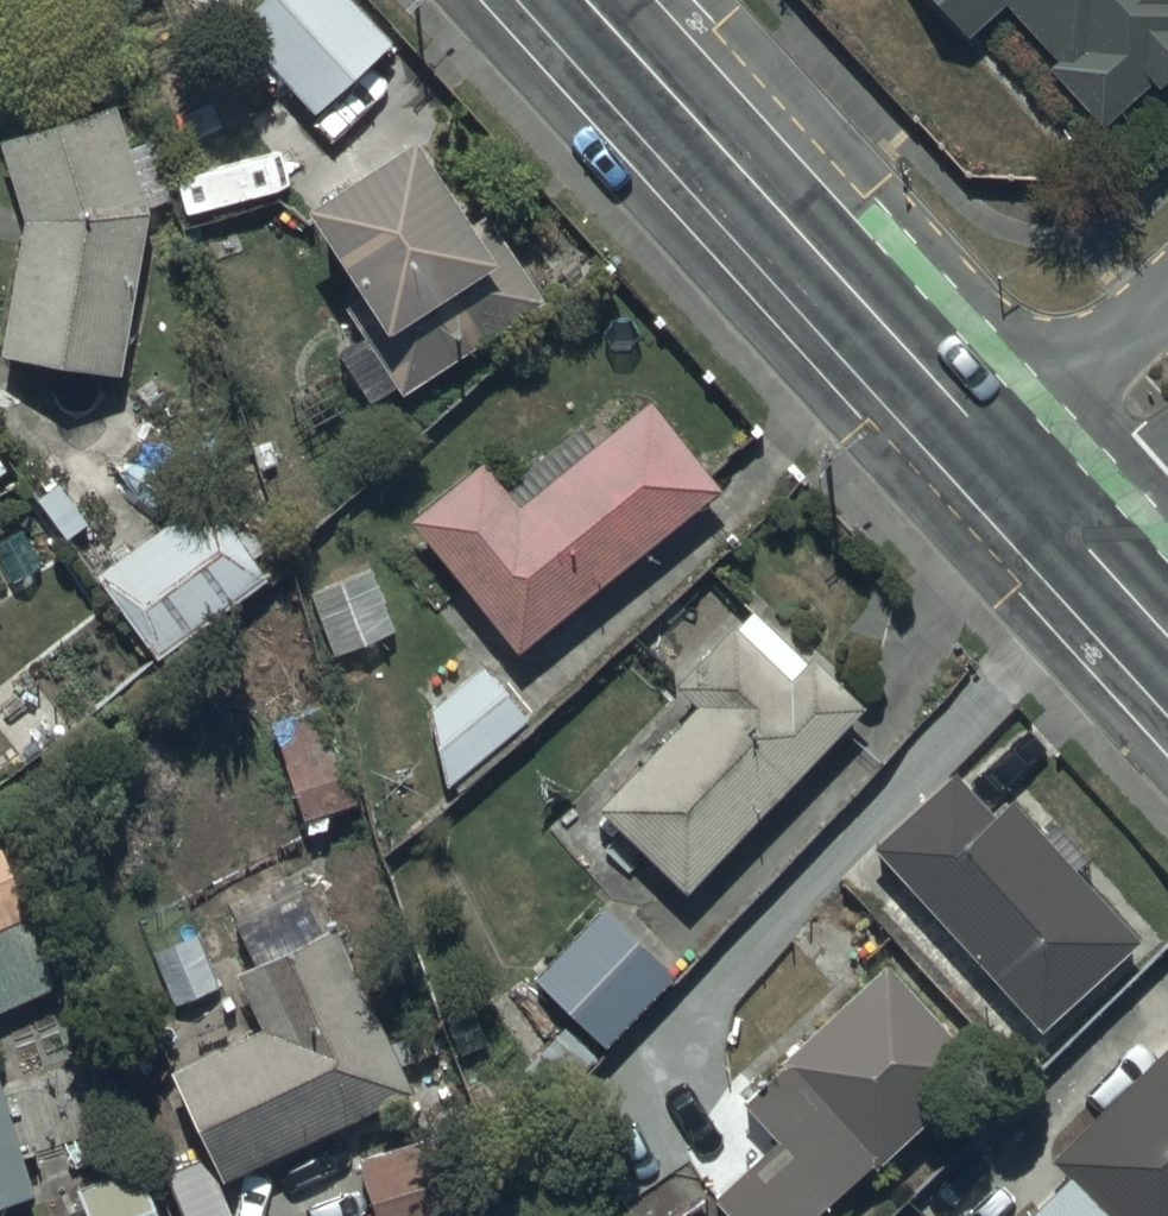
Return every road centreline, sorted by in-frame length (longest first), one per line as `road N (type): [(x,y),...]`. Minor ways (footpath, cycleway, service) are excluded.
road 1 (secondary): [(595,0),(992,436)]
road 2 (residential): [(992,436),(1167,291)]
road 3 (secondary): [(1079,532),(1167,629)]
road 4 (secondary): [(992,436),(1079,532)]

